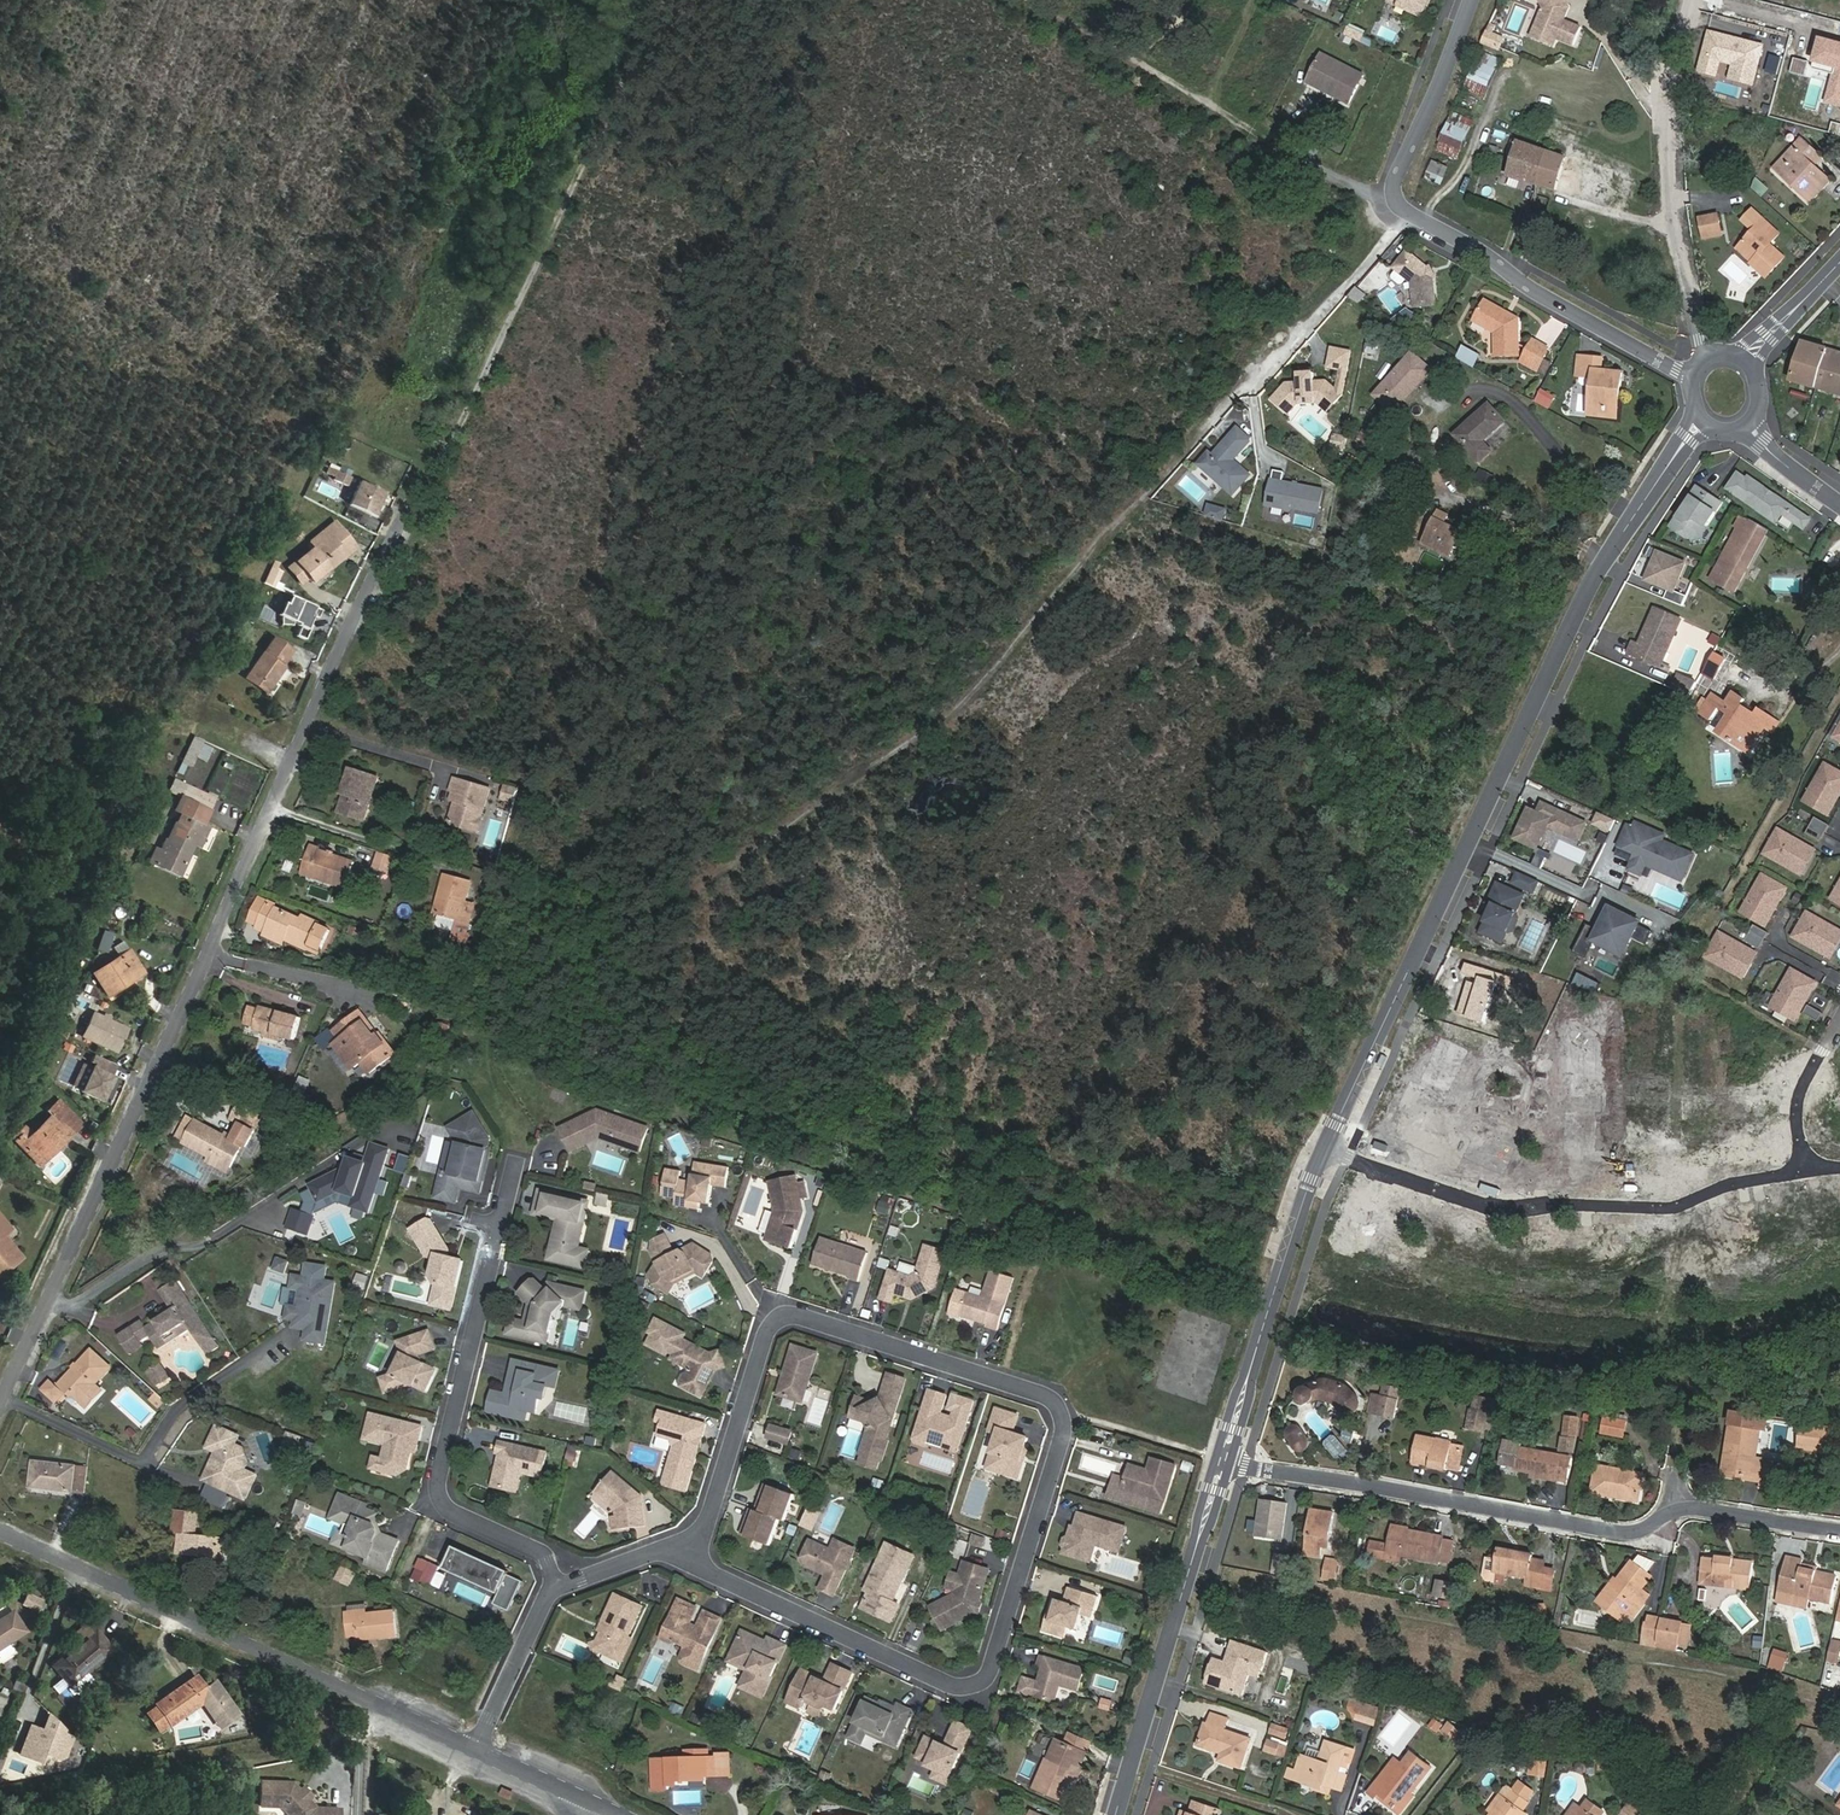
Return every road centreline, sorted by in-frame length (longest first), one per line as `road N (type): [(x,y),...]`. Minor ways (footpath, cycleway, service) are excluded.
road 1 (residential): [(711,1529),(771,1330),(796,1316),(1050,1398),(1062,1412),(1065,1427),(989,1675),(975,1686),(960,1687),(722,1575)]
road 2 (residential): [(0,1412),(391,560)]
road 3 (secondary): [(1704,417),(1596,572),(1325,1149)]
road 4 (track): [(925,735),(957,710),(1121,517),(1237,392),(1254,387),(1409,215)]
road 5 (track): [(1839,1698),(1762,1674),(1195,1576)]
road 6 (residential): [(1839,1529),(1685,1506),(1635,1532),(1222,1459)]
road 7 (track): [(391,560),(658,0)]
road 8 (residential): [(1468,0),(1392,199),(1697,376)]
road 9 (residential): [(474,1747),(0,1528)]
road 10 (residential): [(552,1588),(547,1561),(460,1509),(445,1478),(529,1139)]
road 11 (track): [(45,1305),(69,1304),(190,1233),(469,1053)]
road 12 (residential): [(1325,1149),(1492,1207),(1669,1209),(1732,1184),(1804,1169)]
road 13 (track): [(412,1718),(0,1798)]
road 14 (track): [(1035,0),(1348,186),(1392,199)]
road 15 (residential): [(1707,363),(1668,181),(1675,63),(1695,0)]
road 16 (secondary): [(1222,1459),(1195,1576),(1120,1814)]
road 17 (secondary): [(1325,1149),(1222,1459)]
road 18 (residential): [(474,1747),(552,1588)]
road 19 (residential): [(552,1588),(711,1529)]
road 20 (track): [(1065,1427),(1079,1419),(1222,1459)]
road 21 (secondary): [(1839,258),(1740,363)]
road 22 (residential): [(1839,506),(1742,422)]

